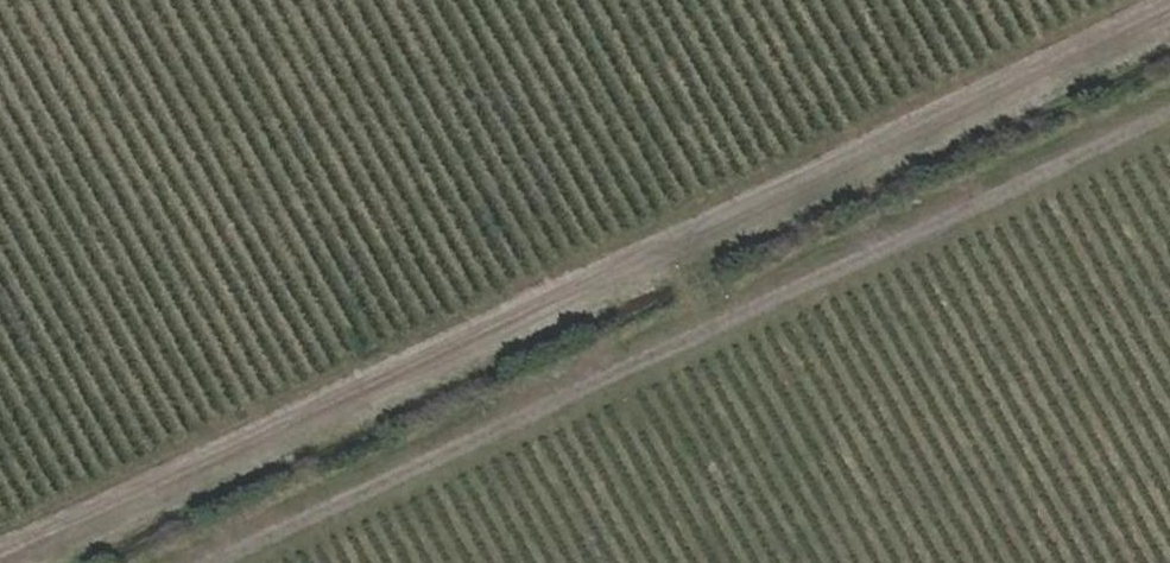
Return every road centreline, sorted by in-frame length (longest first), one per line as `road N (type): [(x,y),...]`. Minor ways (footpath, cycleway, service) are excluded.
road 1 (track): [(0,548),(1169,0)]
road 2 (track): [(197,562),(1169,104)]

